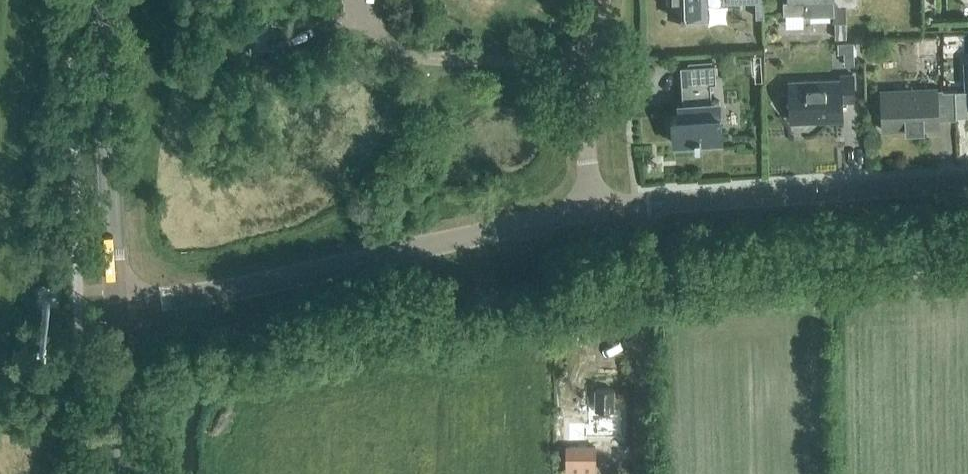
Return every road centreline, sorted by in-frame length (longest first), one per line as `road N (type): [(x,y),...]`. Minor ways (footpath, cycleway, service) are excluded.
road 1 (residential): [(115,300),(589,213)]
road 2 (residential): [(589,213),(967,186)]
road 3 (secondary): [(115,300),(107,0)]
road 4 (track): [(631,207),(635,473)]
road 5 (residential): [(358,0),(368,23),(413,55),(586,66)]
road 6 (secondary): [(118,473),(115,300)]
road 7 (residential): [(589,213),(586,66)]

